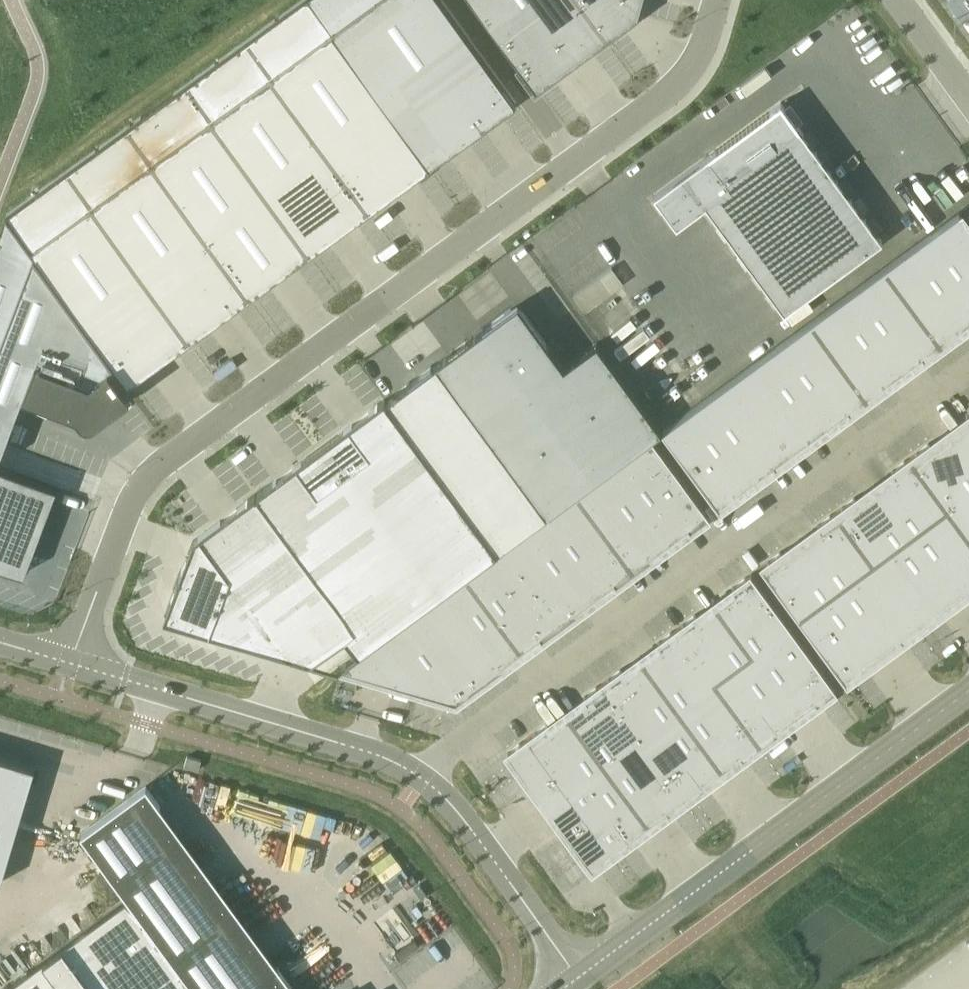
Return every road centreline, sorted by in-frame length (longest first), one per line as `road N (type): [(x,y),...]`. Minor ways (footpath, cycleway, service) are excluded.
road 1 (unclassified): [(71,663),(127,502),(160,459),(668,98),(705,51),(719,0)]
road 2 (unclassified): [(968,368),(420,773)]
road 3 (tertiary): [(579,976),(968,692)]
road 4 (unclassified): [(71,663),(354,746),(420,773)]
road 5 (unclassified): [(420,773),(451,803),(579,976)]
road 6 (unclassified): [(896,0),(968,98)]

